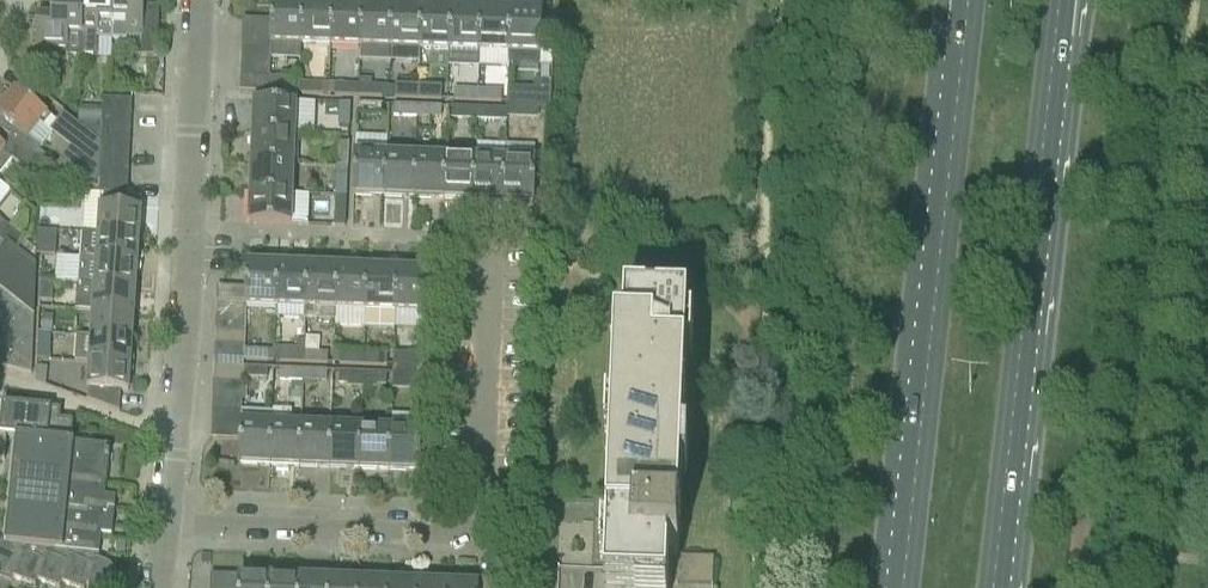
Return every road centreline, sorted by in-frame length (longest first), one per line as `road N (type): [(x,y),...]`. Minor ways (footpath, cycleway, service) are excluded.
road 1 (unclassified): [(167,519),(486,524),(489,247)]
road 2 (primary): [(994,587),(1059,0)]
road 3 (primary): [(963,32),(901,587)]
road 4 (unclassified): [(167,519),(205,0)]

